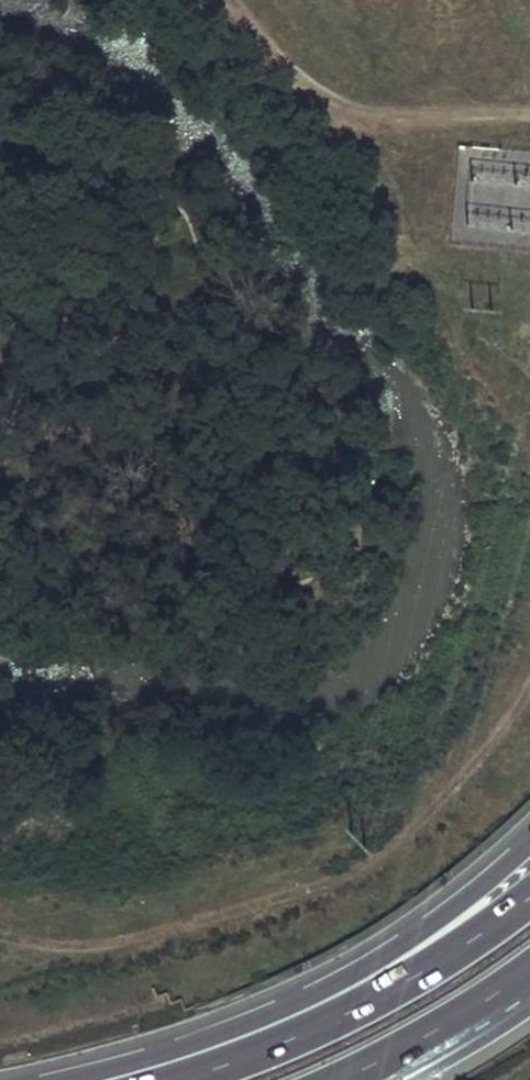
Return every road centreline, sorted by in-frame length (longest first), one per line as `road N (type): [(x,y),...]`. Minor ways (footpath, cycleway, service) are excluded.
road 1 (track): [(529,689),(457,812),(142,942),(0,935)]
road 2 (trunk): [(529,845),(405,941),(302,1000),(70,1079)]
road 3 (trunk): [(529,898),(357,1009),(183,1079)]
road 4 (track): [(247,0),(303,85),(392,119),(529,117)]
road 5 (trunk): [(359,1079),(422,1051),(529,978)]

